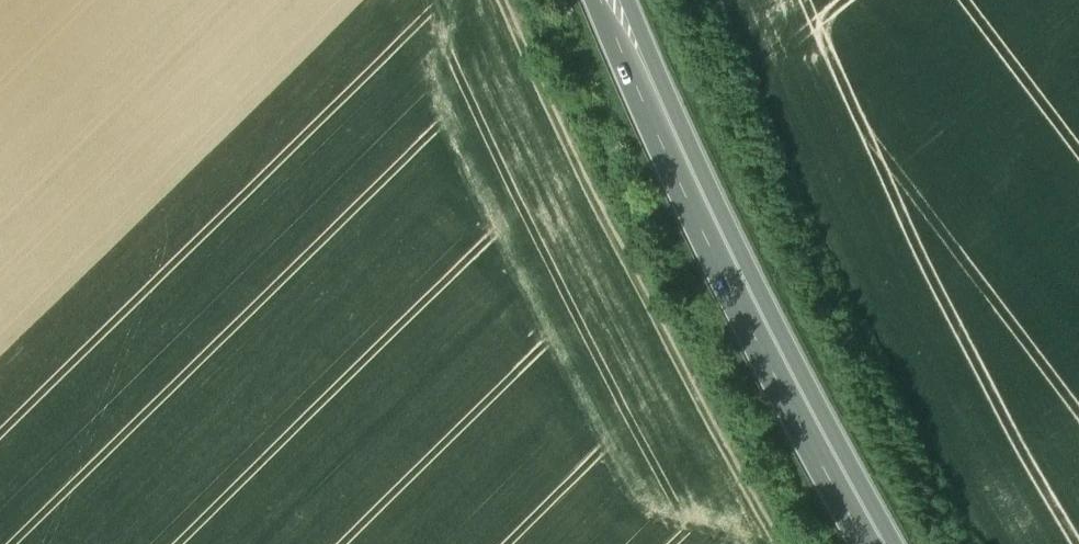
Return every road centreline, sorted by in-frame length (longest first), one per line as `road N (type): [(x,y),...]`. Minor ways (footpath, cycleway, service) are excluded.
road 1 (track): [(495,0),(644,314),(774,543)]
road 2 (track): [(974,543),(786,198),(706,0)]
road 3 (trunk): [(610,0),(698,197),(874,543)]

